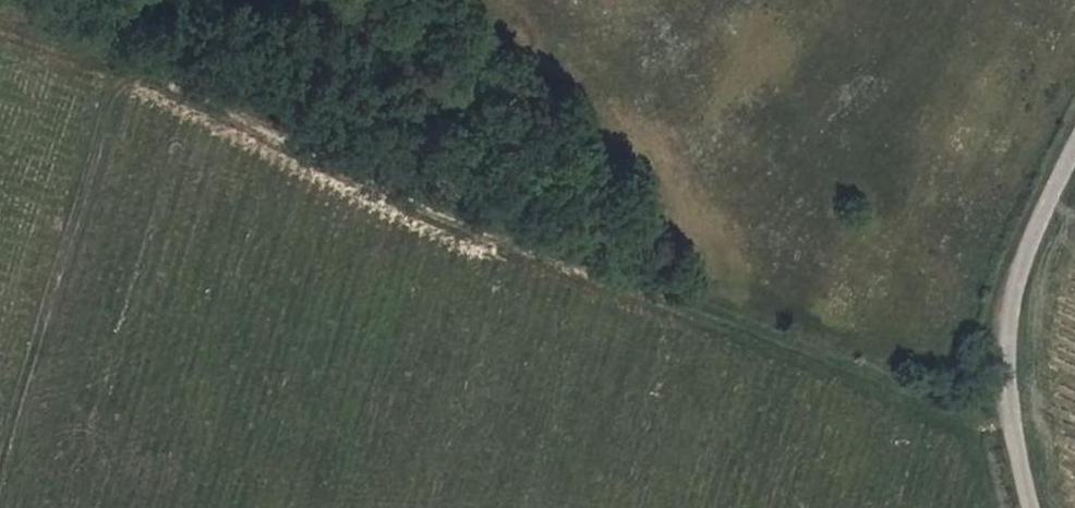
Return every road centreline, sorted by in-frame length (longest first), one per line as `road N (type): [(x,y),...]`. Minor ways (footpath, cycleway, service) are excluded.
road 1 (unclassified): [(1074,157),(1026,256),(1012,406),(1035,507)]

